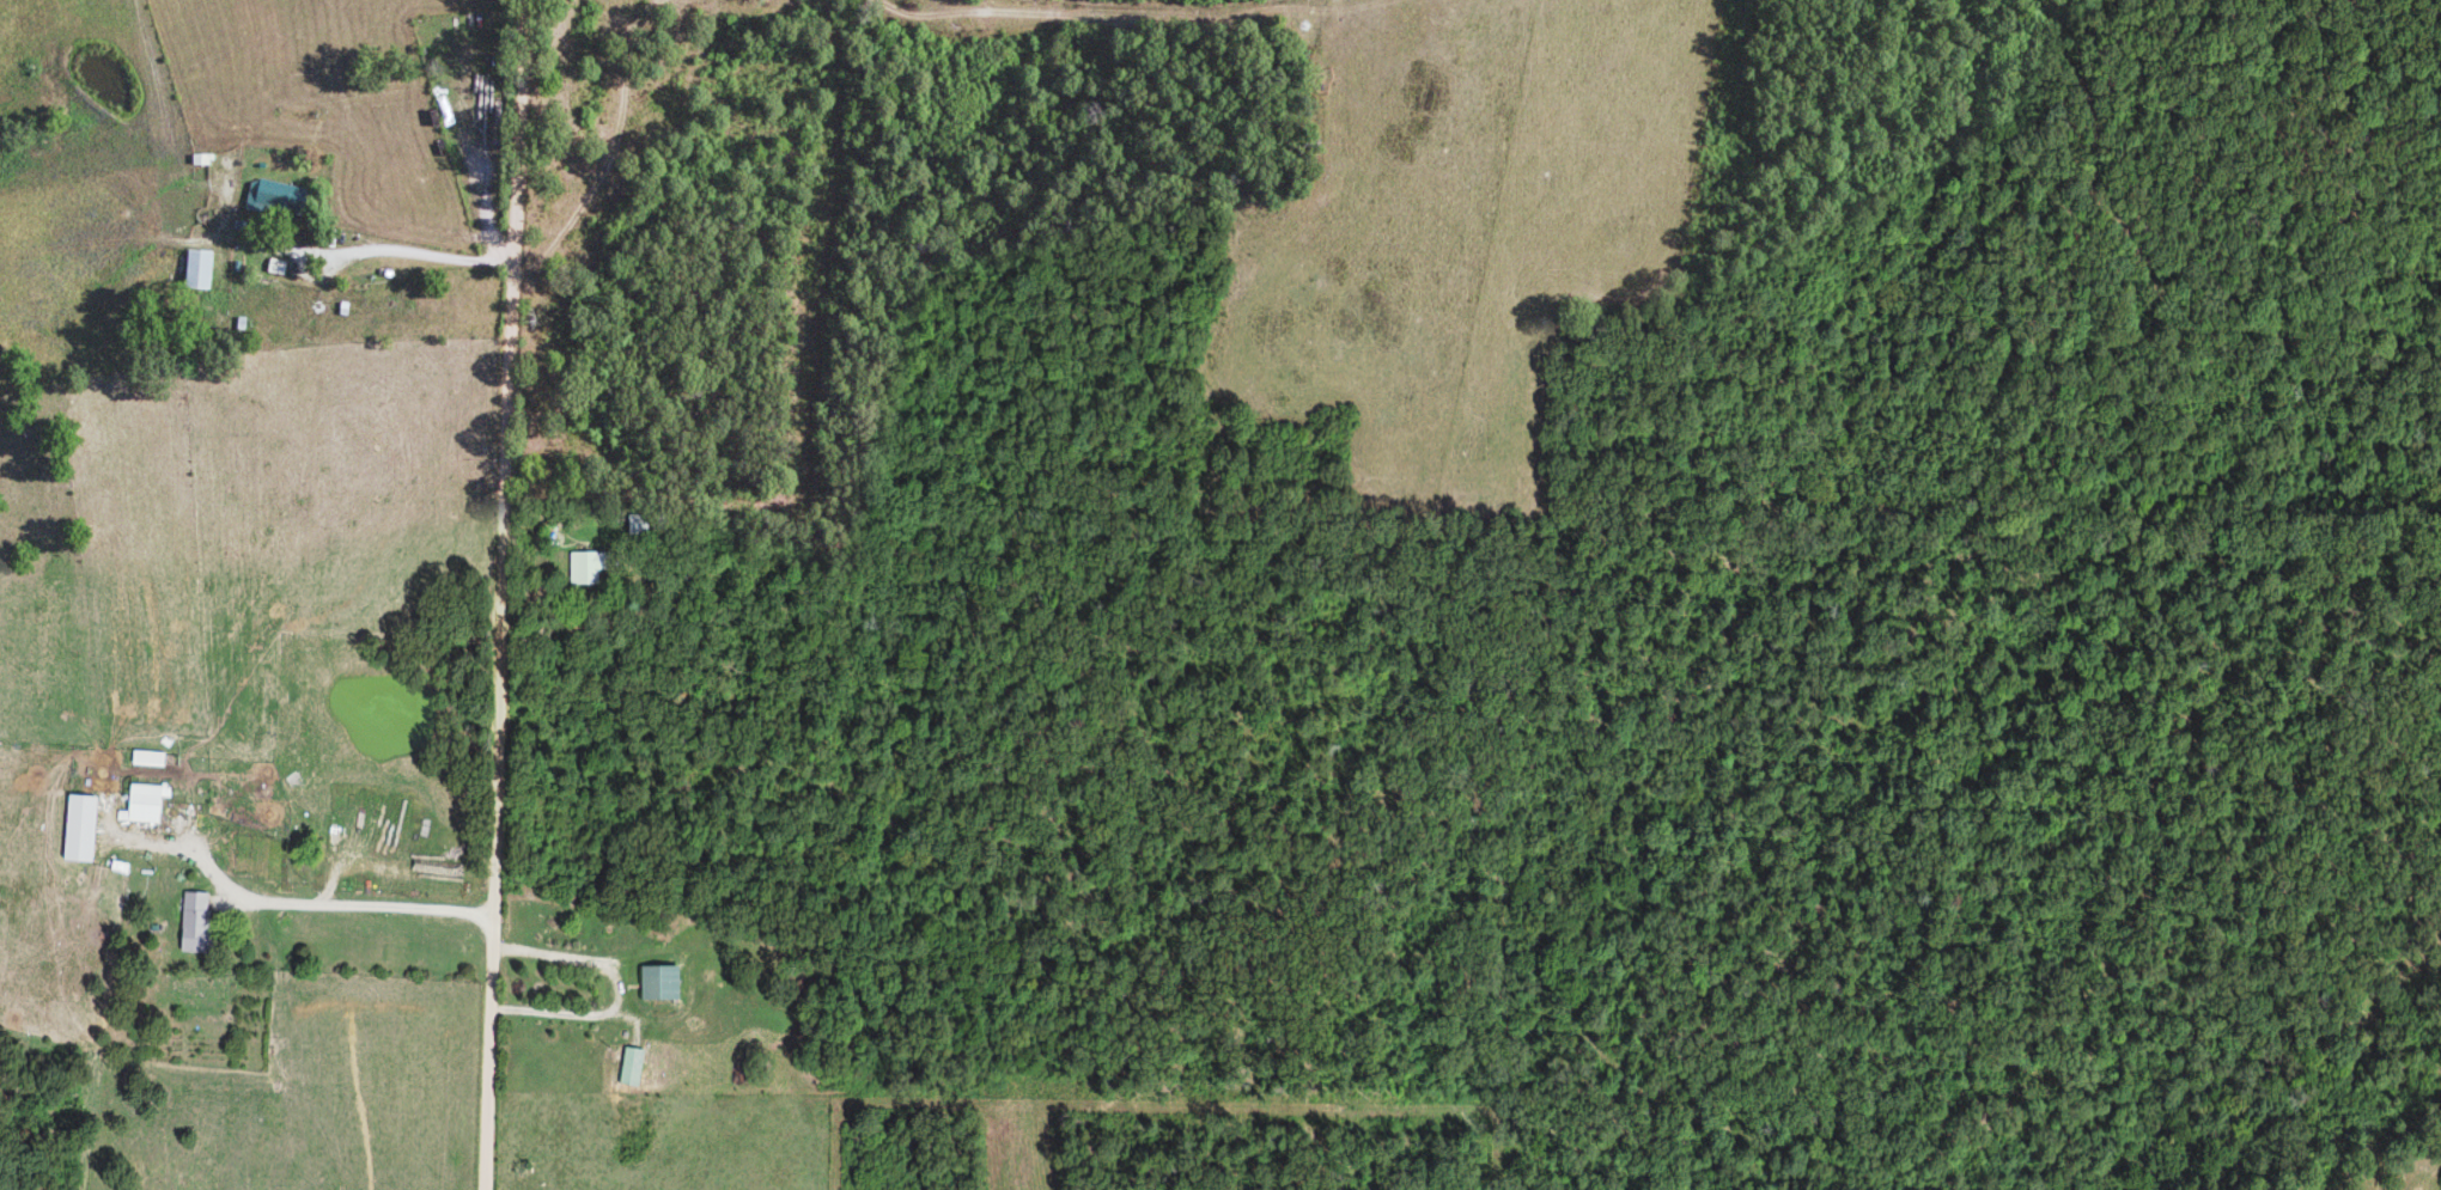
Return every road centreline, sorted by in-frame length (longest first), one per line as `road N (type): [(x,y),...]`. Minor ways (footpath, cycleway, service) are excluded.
road 1 (residential): [(478,1189),(516,0)]

